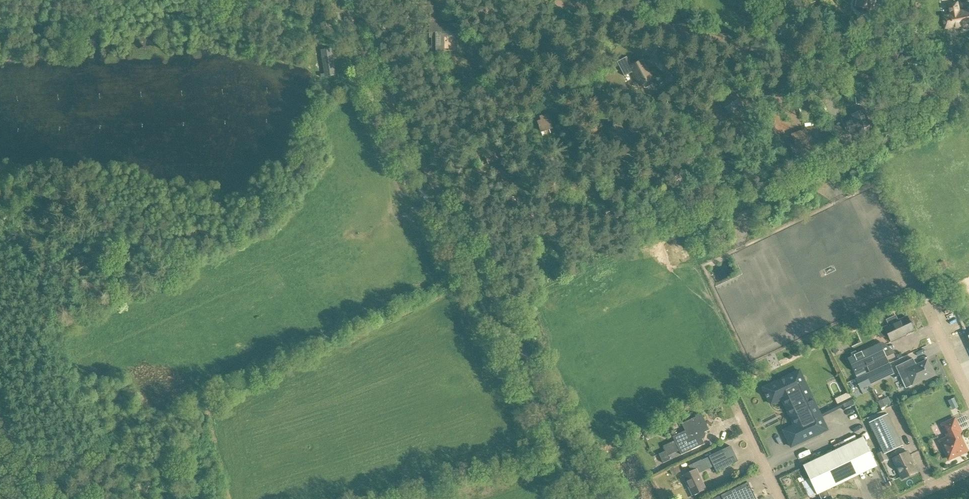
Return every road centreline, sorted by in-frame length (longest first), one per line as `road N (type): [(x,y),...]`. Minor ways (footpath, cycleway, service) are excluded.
road 1 (track): [(600,498),(338,0)]
road 2 (unclassified): [(968,102),(555,0)]

